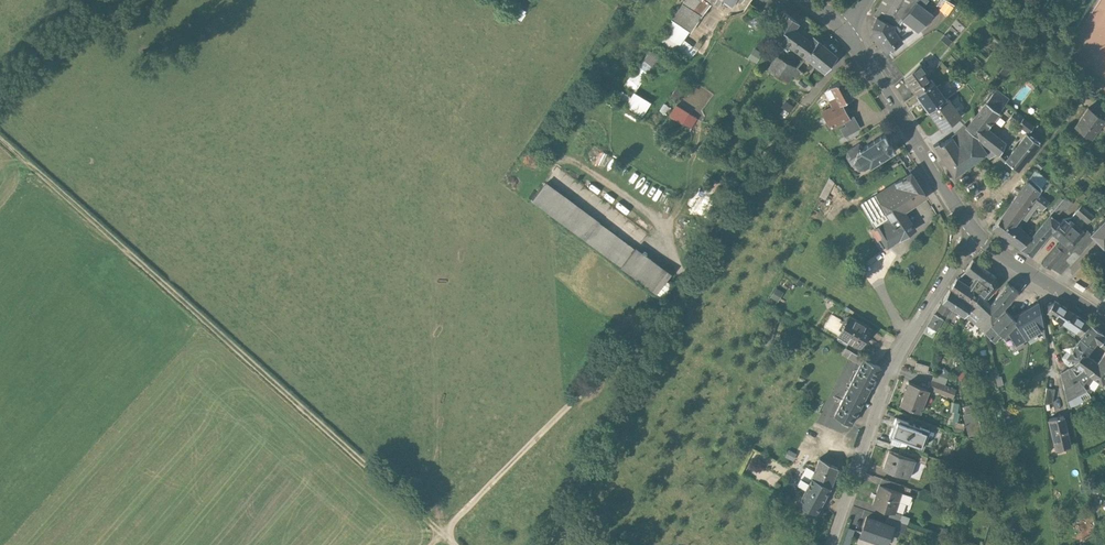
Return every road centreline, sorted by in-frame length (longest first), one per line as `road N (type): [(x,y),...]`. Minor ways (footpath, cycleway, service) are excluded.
road 1 (track): [(442,534),(0,132)]
road 2 (track): [(570,159),(660,219),(680,284),(442,534)]
road 3 (unclassified): [(830,544),(889,374),(971,228)]
road 4 (track): [(680,284),(736,188),(856,46)]
road 5 (tertiary): [(846,32),(971,228)]
road 6 (tertiary): [(971,228),(1104,320)]

